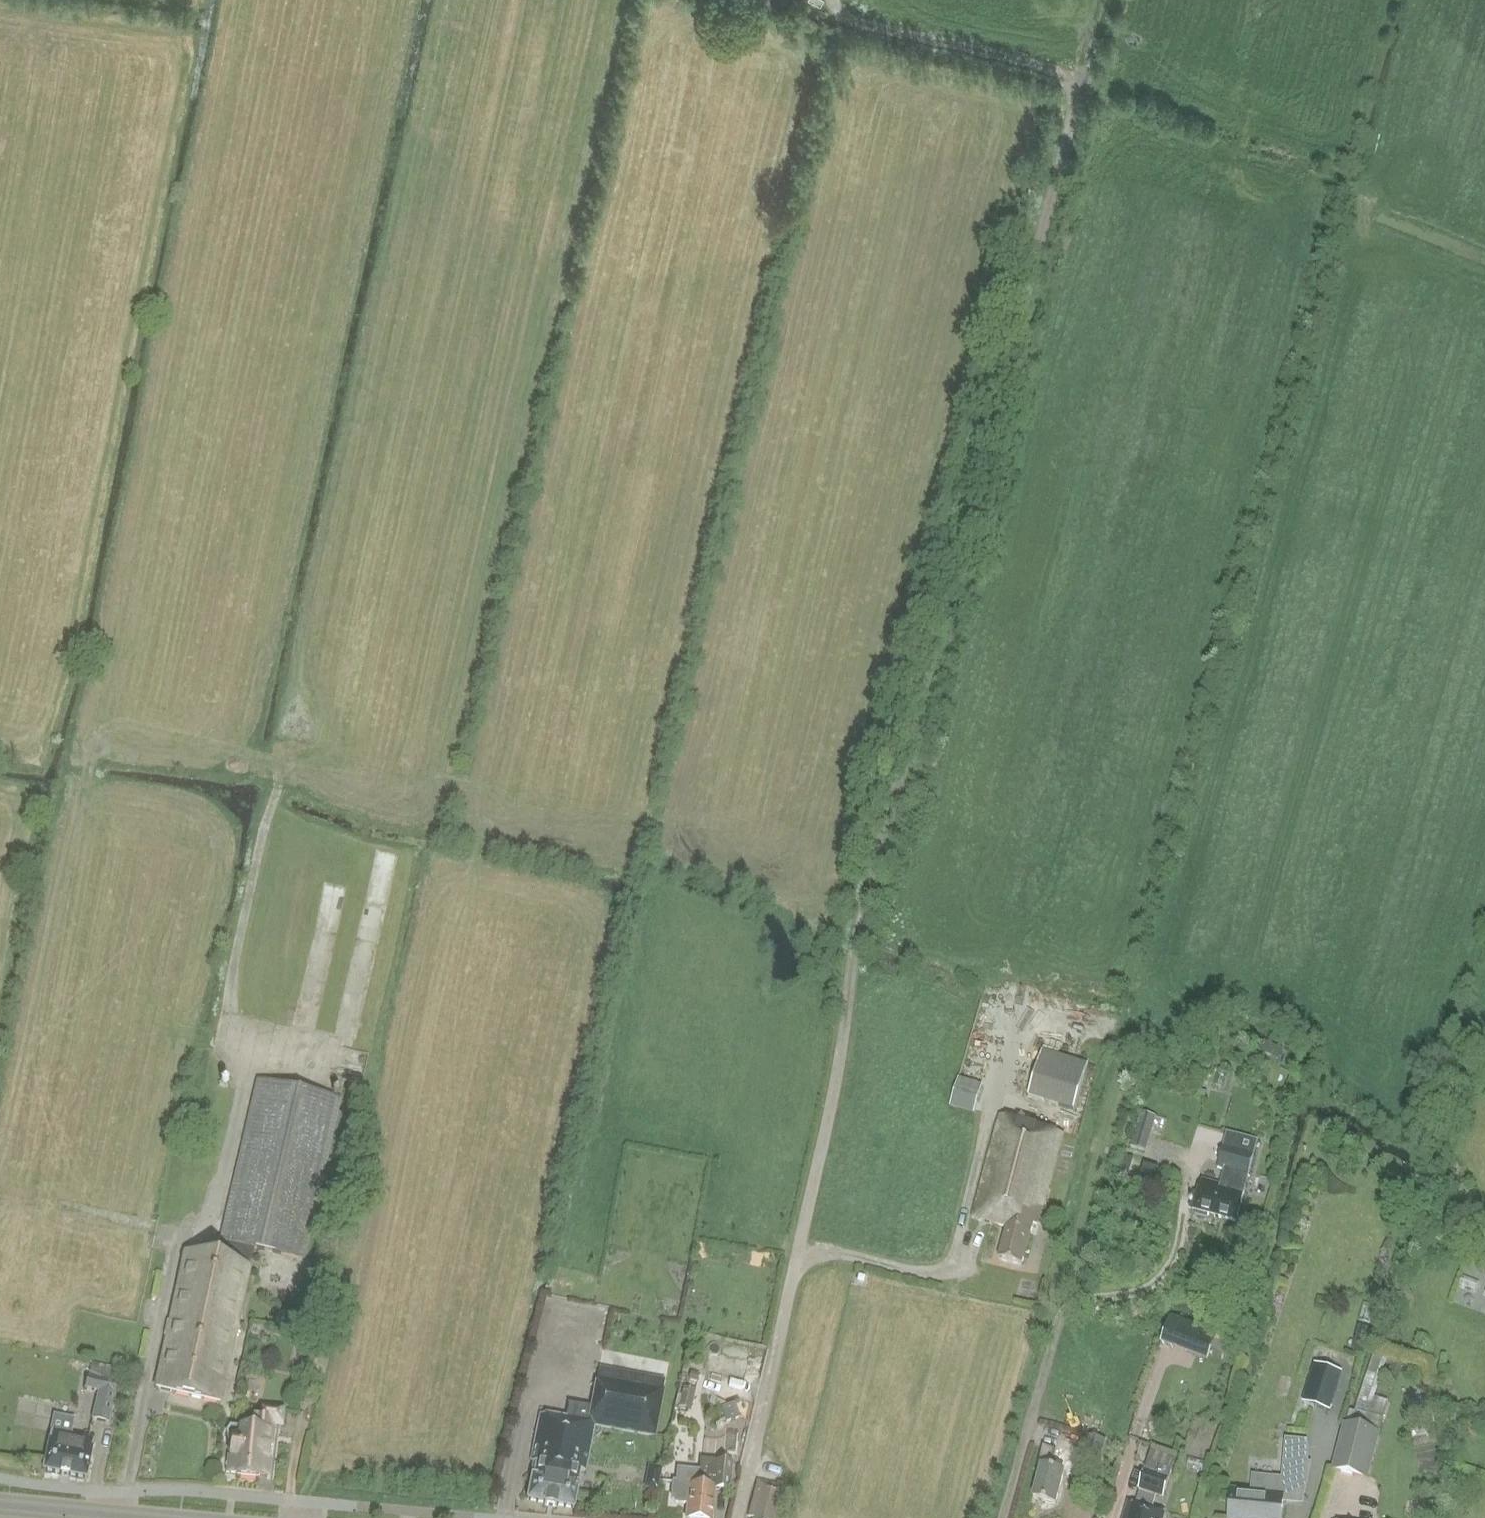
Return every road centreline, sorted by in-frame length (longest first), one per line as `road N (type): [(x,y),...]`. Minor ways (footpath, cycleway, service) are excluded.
road 1 (track): [(734,1517),(855,923),(1057,151),(1059,102),(838,24),(836,0)]
road 2 (track): [(1167,1271),(1130,1293),(1072,1302),(1063,1315),(1006,1517)]
road 3 (tertiary): [(156,1517),(0,1503)]

